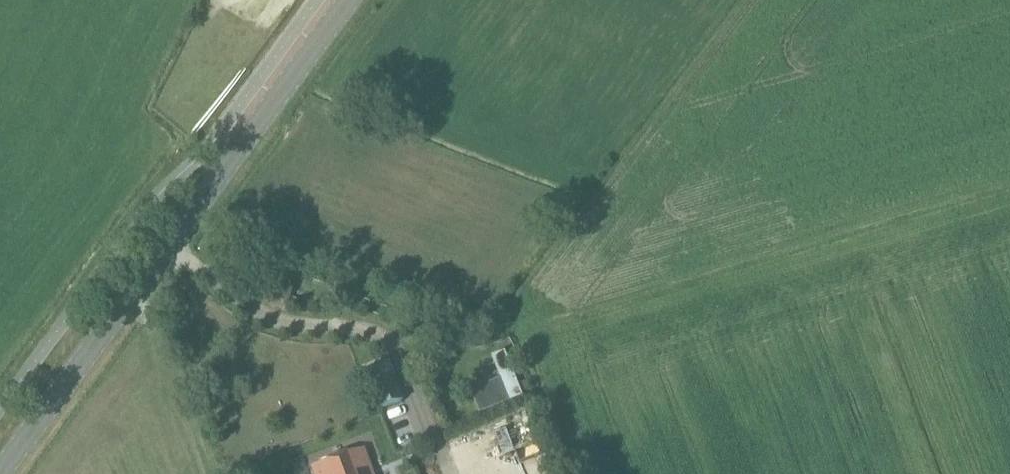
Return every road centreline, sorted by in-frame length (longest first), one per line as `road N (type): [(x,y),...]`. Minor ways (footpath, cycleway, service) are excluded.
road 1 (secondary): [(0,472),(348,0)]

